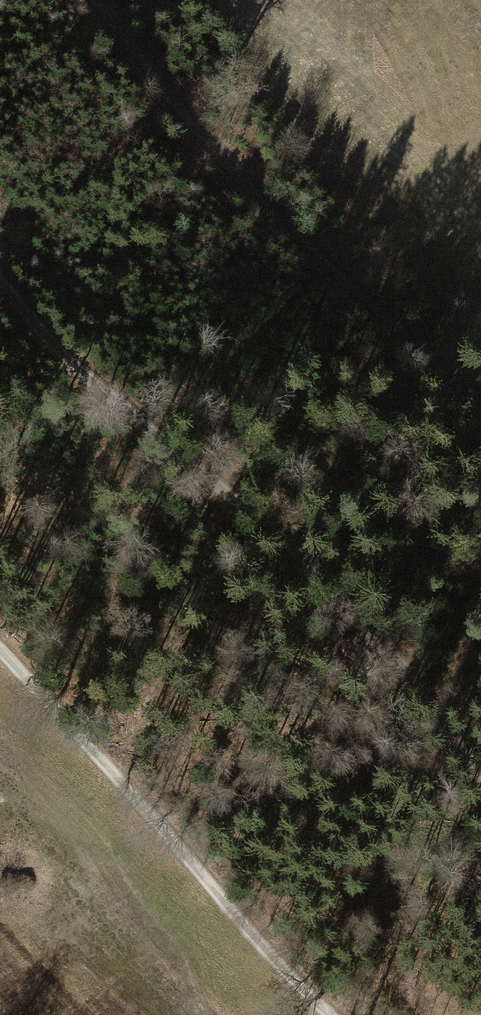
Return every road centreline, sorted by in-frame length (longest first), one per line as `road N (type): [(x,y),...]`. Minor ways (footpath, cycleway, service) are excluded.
road 1 (track): [(480,774),(326,577),(81,370),(0,278)]
road 2 (track): [(95,0),(239,176),(480,412)]
road 3 (track): [(333,1014),(270,960),(0,650)]

